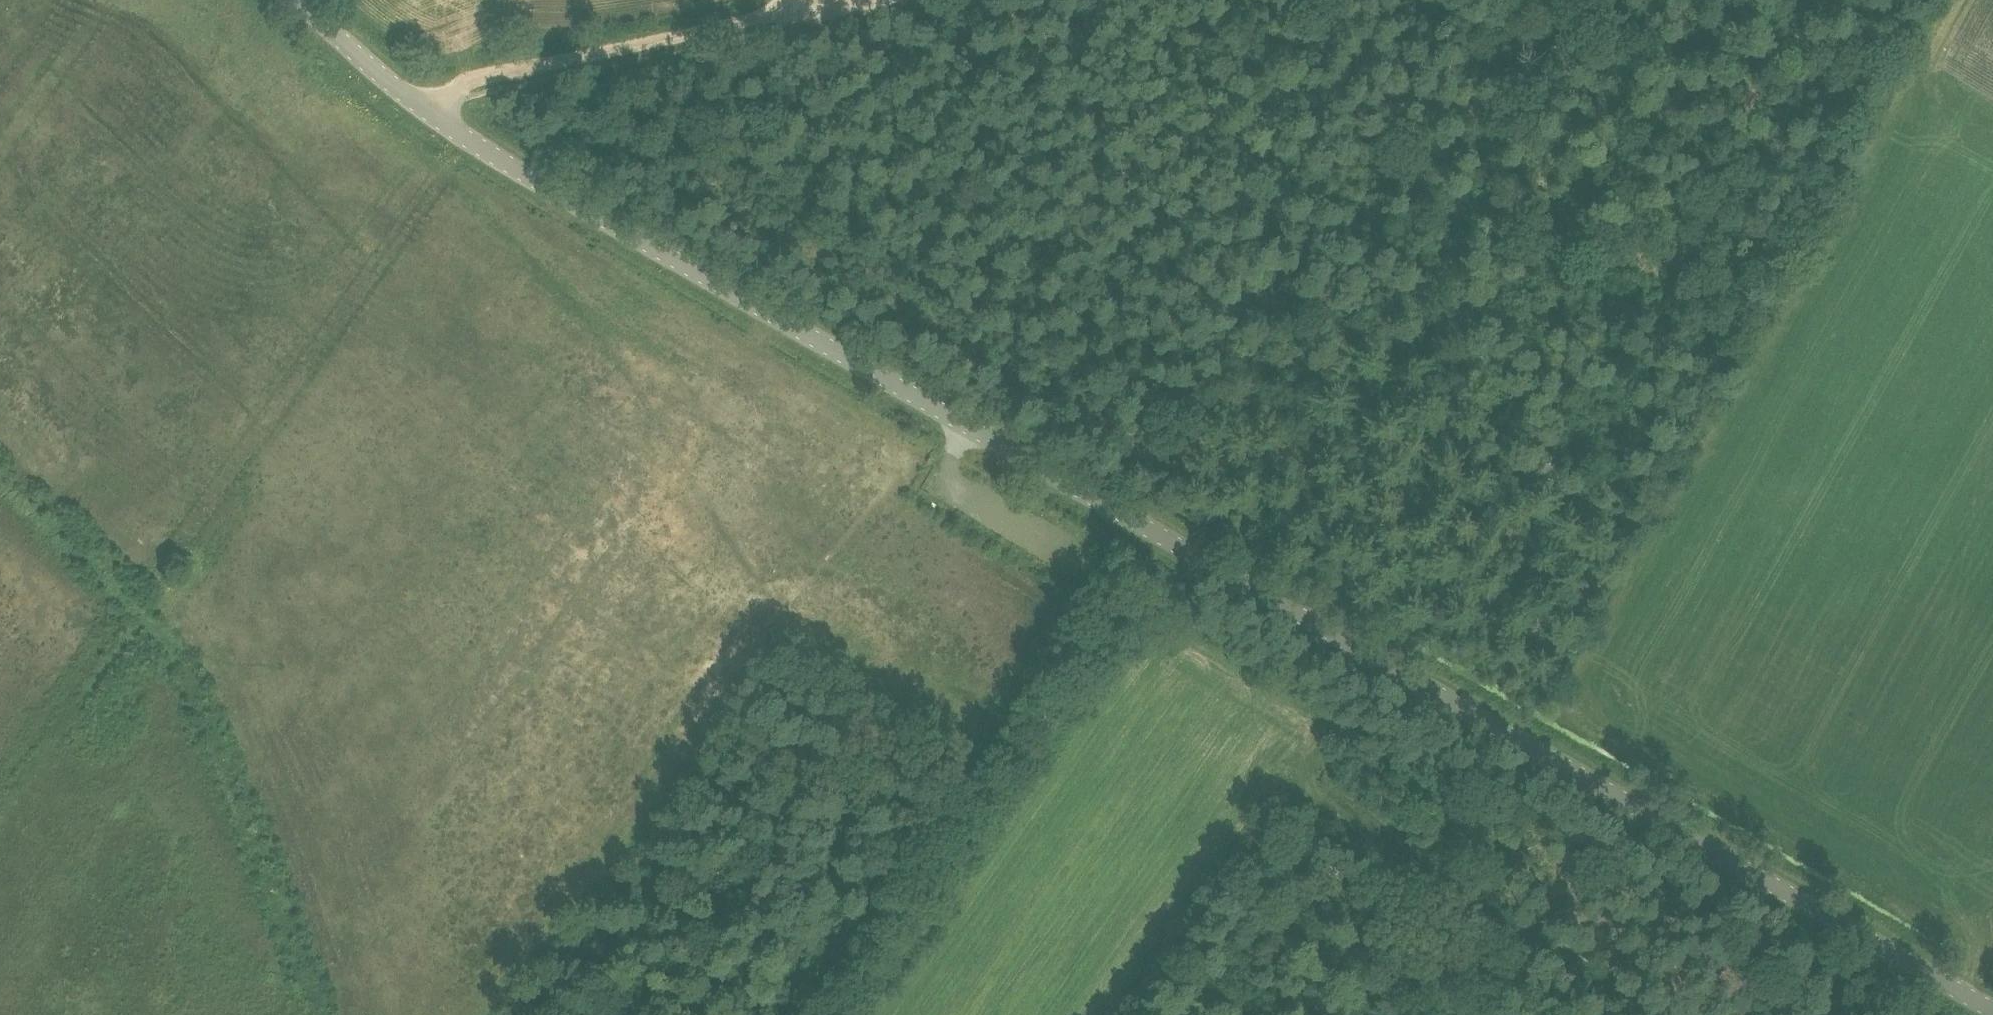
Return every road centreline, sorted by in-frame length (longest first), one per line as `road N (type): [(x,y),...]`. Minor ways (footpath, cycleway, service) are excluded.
road 1 (tertiary): [(1992,1011),(460,135),(300,0)]
road 2 (track): [(799,1014),(1106,609),(1074,558)]
road 3 (track): [(409,97),(770,16)]
road 4 (track): [(951,455),(941,480),(1074,558)]

